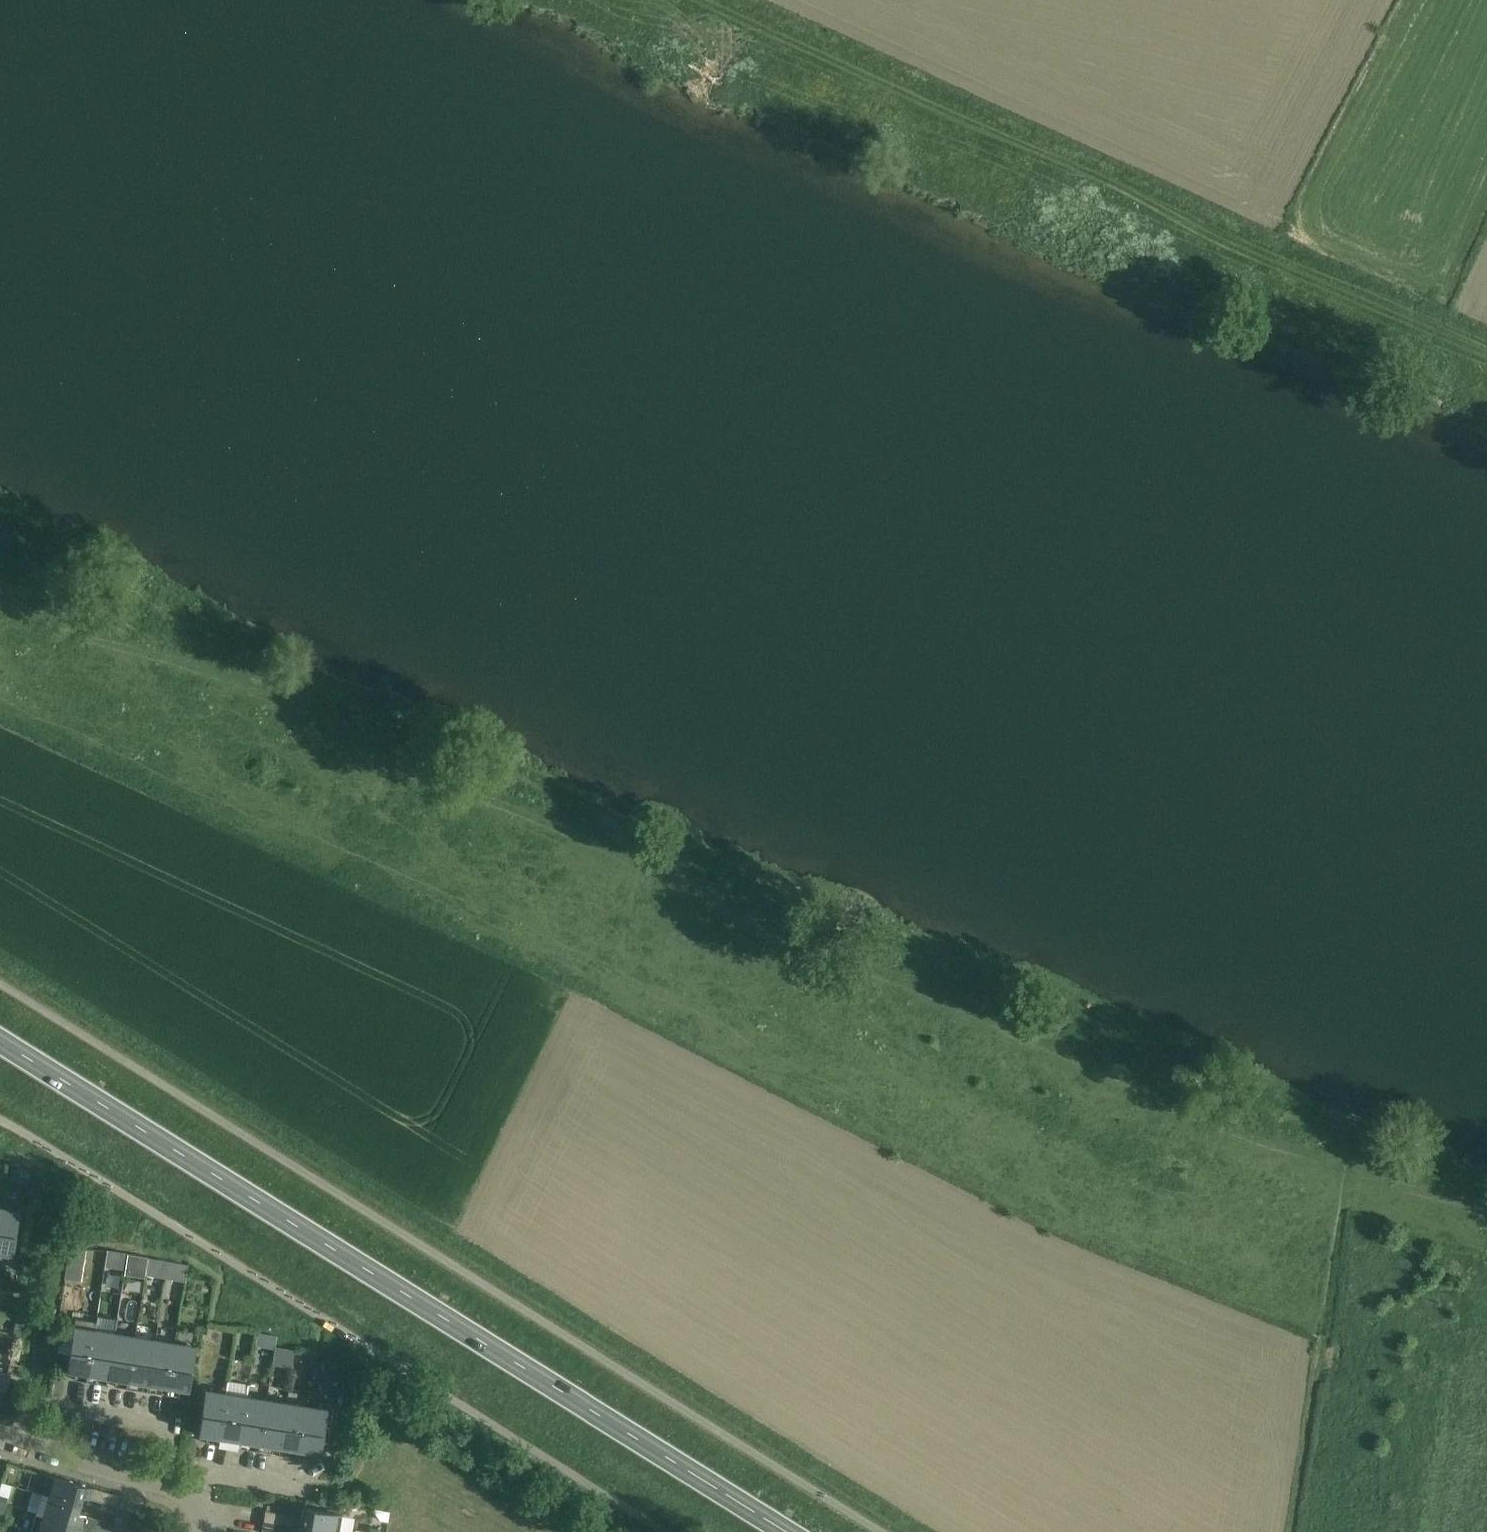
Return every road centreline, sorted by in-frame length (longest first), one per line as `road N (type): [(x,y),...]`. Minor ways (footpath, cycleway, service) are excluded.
road 1 (primary): [(787,1531),(0,1041)]
road 2 (residential): [(167,1484),(175,1427),(65,1402)]
road 3 (track): [(328,1490),(340,1484),(346,1405),(365,1345)]
road 4 (residential): [(194,1500),(213,1473),(328,1490)]
road 5 (unclassified): [(141,1477),(0,1434)]

